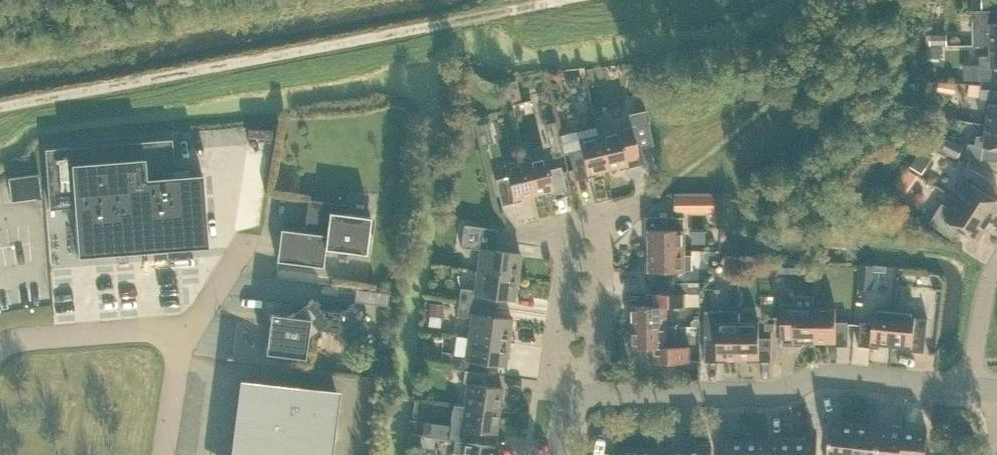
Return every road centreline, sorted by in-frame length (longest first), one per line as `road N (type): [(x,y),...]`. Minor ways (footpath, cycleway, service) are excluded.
road 1 (track): [(0,107),(560,0)]
road 2 (unclassified): [(595,396),(777,394),(830,375),(971,386)]
road 3 (unclassified): [(184,337),(154,332),(0,346)]
road 4 (residential): [(582,402),(556,365),(568,226)]
road 5 (residential): [(604,215),(595,396)]
road 6 (residential): [(971,386),(984,299),(996,267)]

